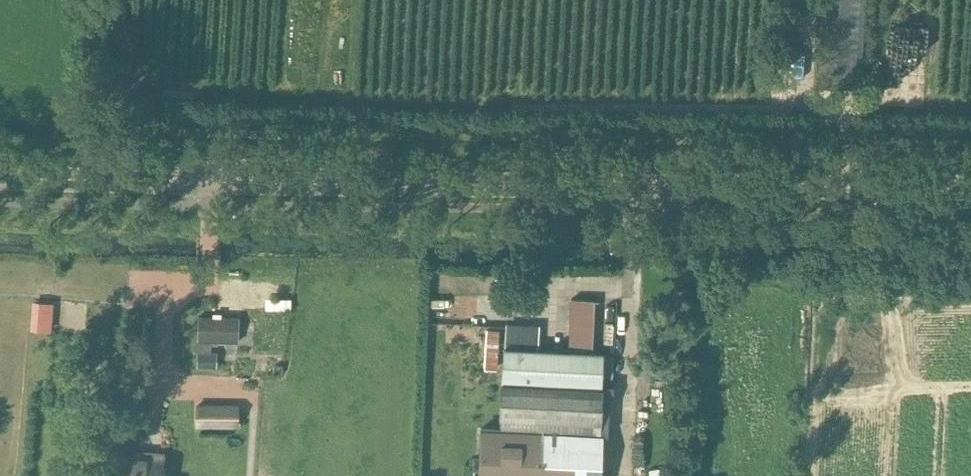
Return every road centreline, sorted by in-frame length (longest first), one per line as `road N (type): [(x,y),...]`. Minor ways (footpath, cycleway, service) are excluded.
road 1 (secondary): [(970,188),(0,174)]
road 2 (track): [(111,176),(119,96),(402,106),(938,95),(970,109)]

